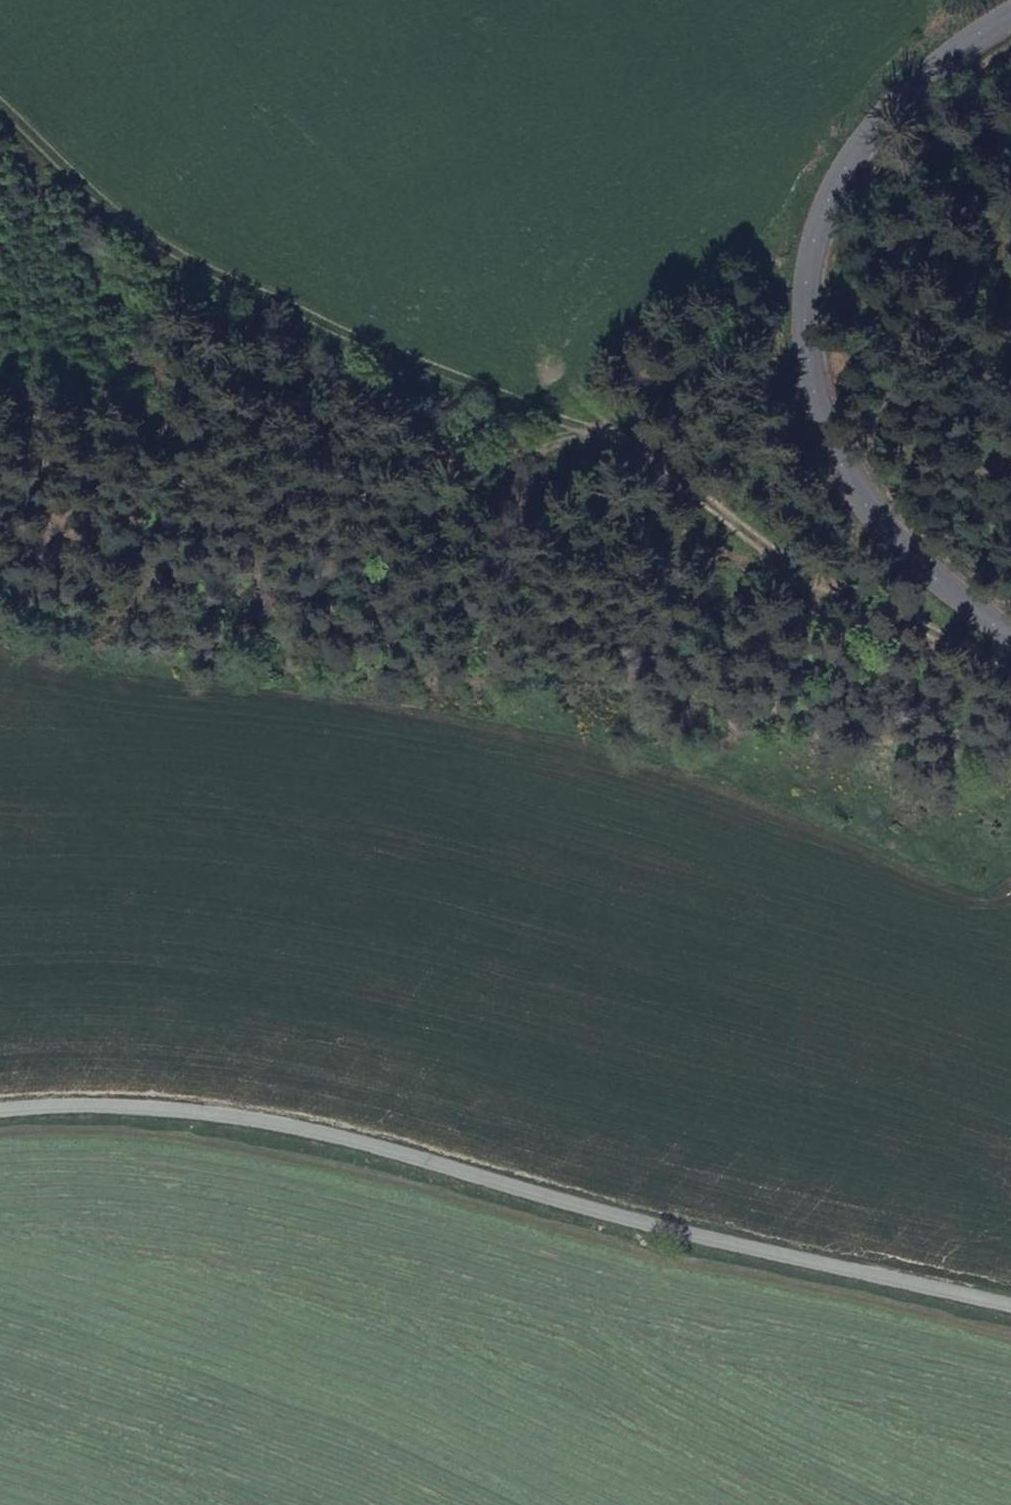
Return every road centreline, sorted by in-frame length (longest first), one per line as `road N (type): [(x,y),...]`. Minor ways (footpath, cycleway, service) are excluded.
road 1 (unclassified): [(0,1108),(306,1116),(462,1167),(1010,1310)]
road 2 (tertiary): [(1010,12),(855,130),(801,289),(843,471),(965,600),(1010,631)]

